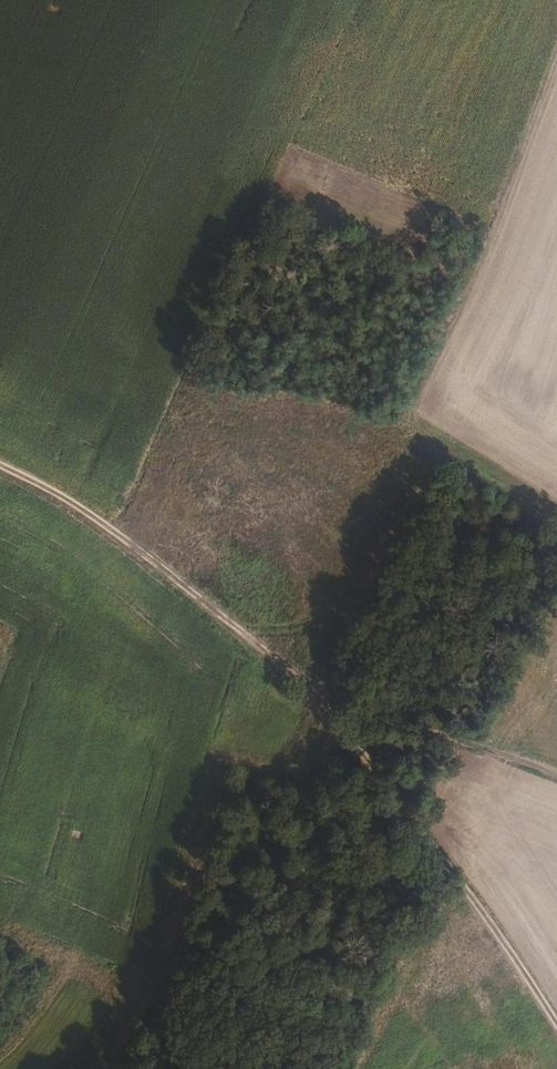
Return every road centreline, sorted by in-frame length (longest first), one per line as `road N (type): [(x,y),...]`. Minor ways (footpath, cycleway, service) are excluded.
road 1 (track): [(556,17),(396,421),(421,446),(323,702)]
road 2 (track): [(323,702),(133,541),(0,467)]
road 3 (track): [(556,1025),(323,702)]
road 4 (track): [(556,792),(323,702)]

